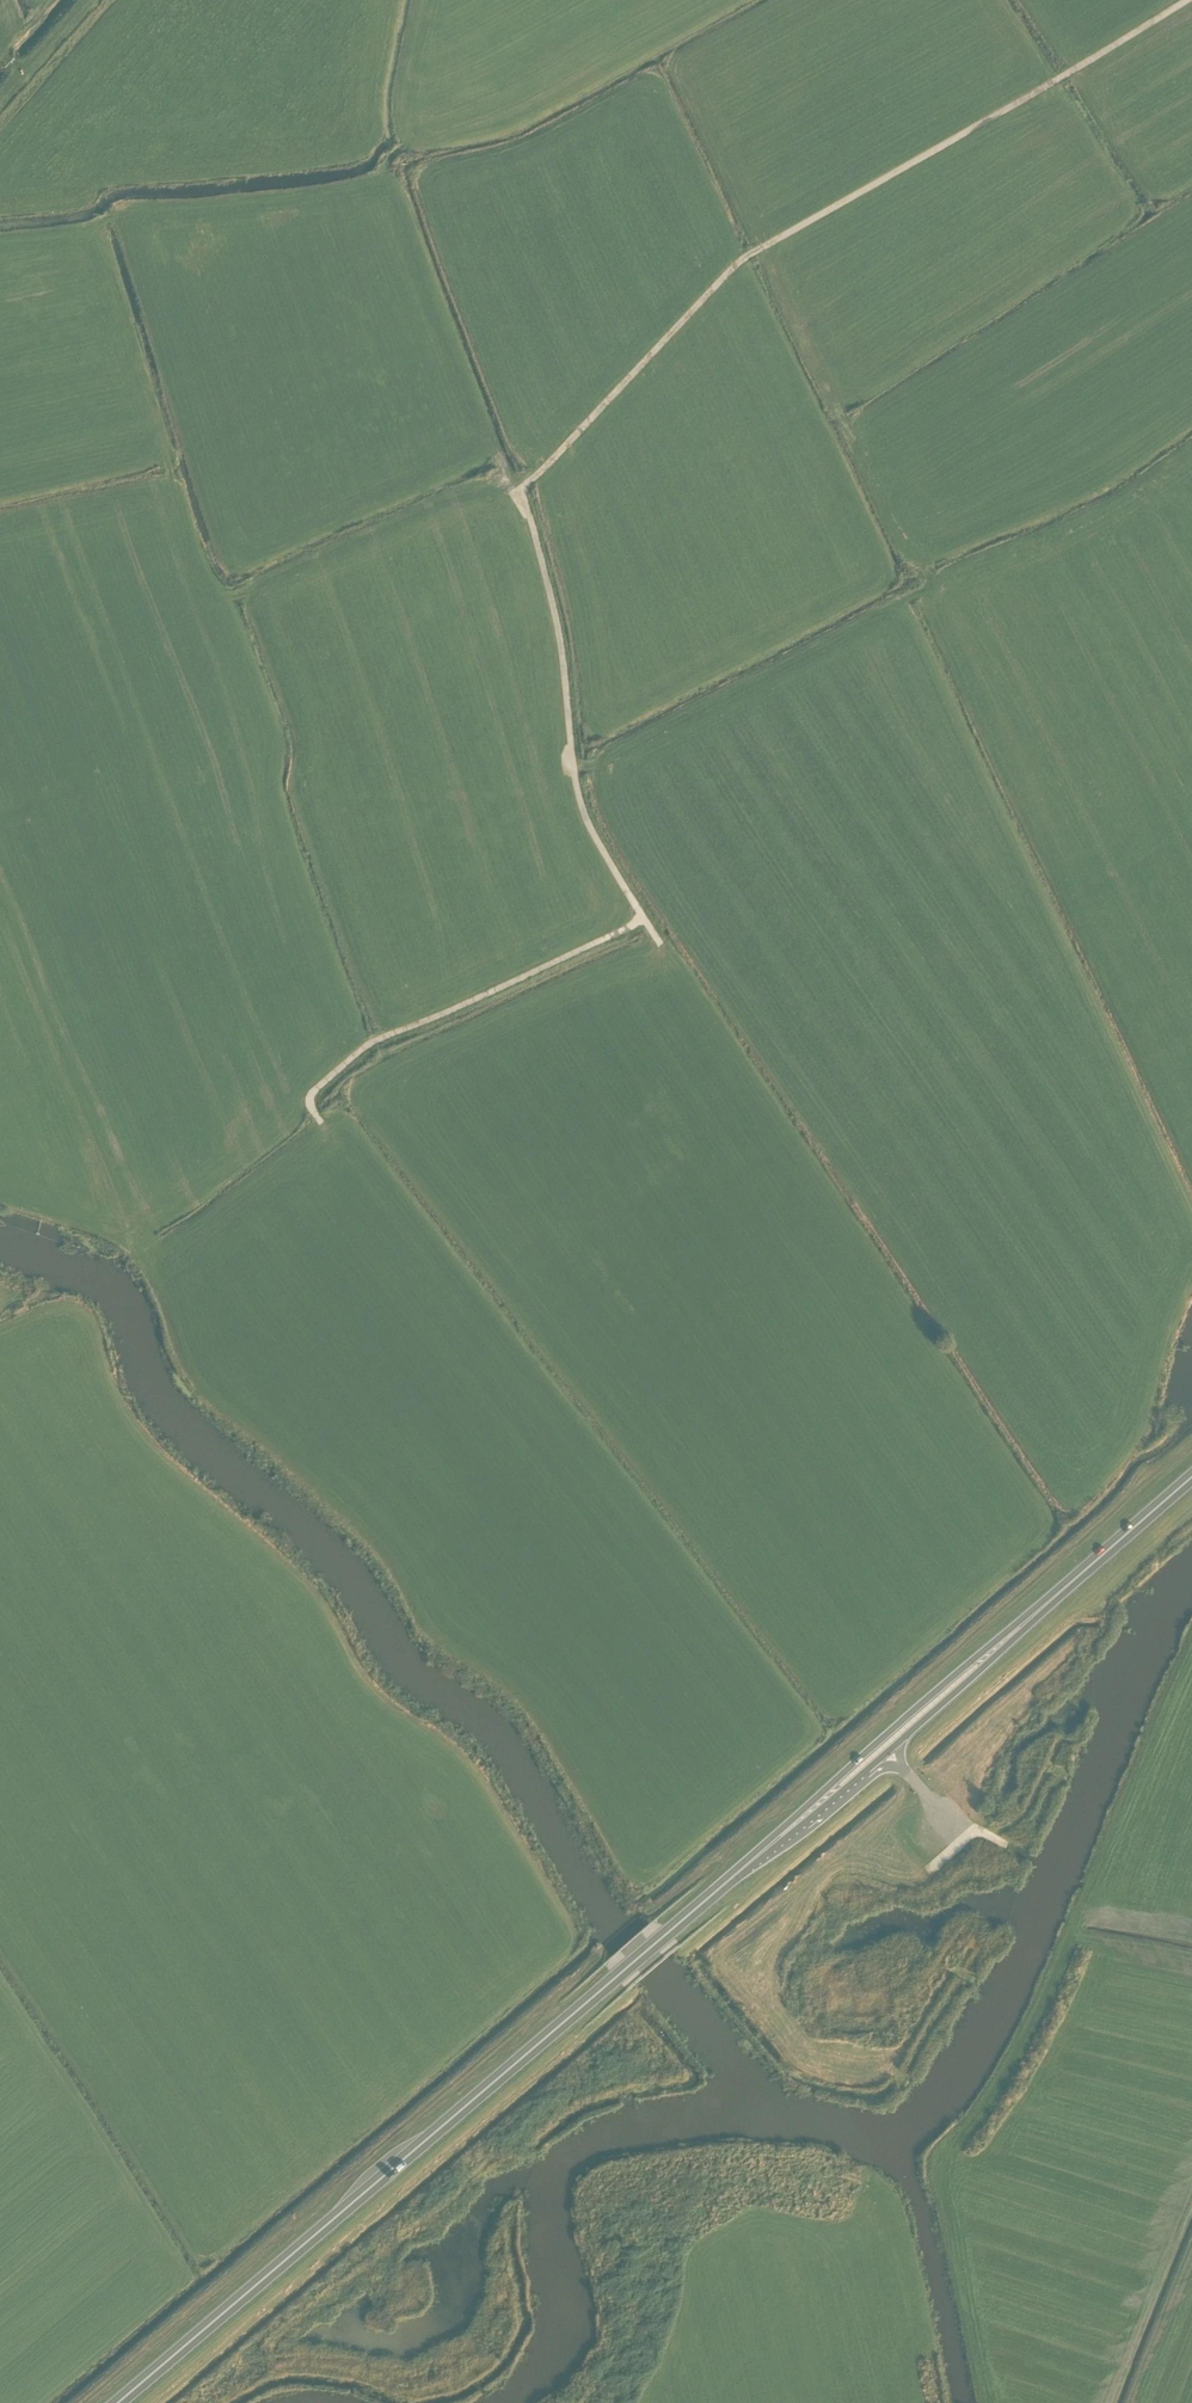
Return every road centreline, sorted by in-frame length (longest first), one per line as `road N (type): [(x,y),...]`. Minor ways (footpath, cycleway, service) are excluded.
road 1 (trunk): [(118,2402),(781,1836)]
road 2 (trunk): [(1020,1628),(902,1721),(781,1836)]
road 3 (trunk): [(1020,1628),(1191,1478)]
road 4 (trunk): [(868,1769),(1020,1628)]

